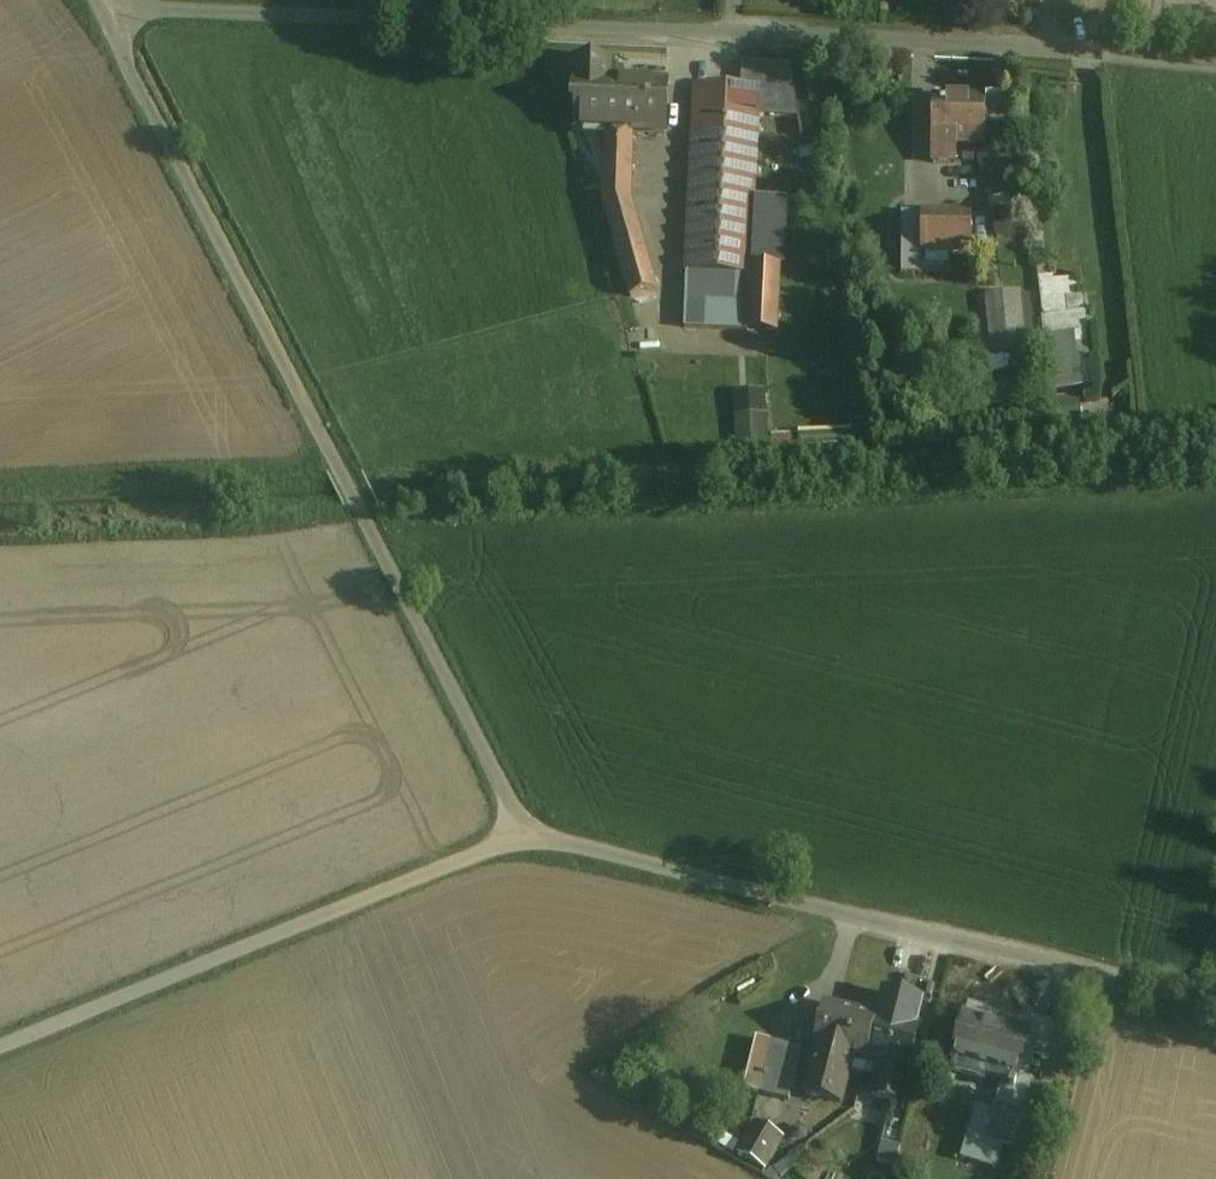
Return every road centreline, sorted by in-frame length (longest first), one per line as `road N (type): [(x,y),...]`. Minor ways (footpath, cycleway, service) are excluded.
road 1 (unclassified): [(1215,67),(805,36),(108,11)]
road 2 (unclassified): [(521,838),(108,11)]
road 3 (unclassified): [(1215,1007),(521,838)]
road 4 (unclassified): [(521,838),(0,1048)]

